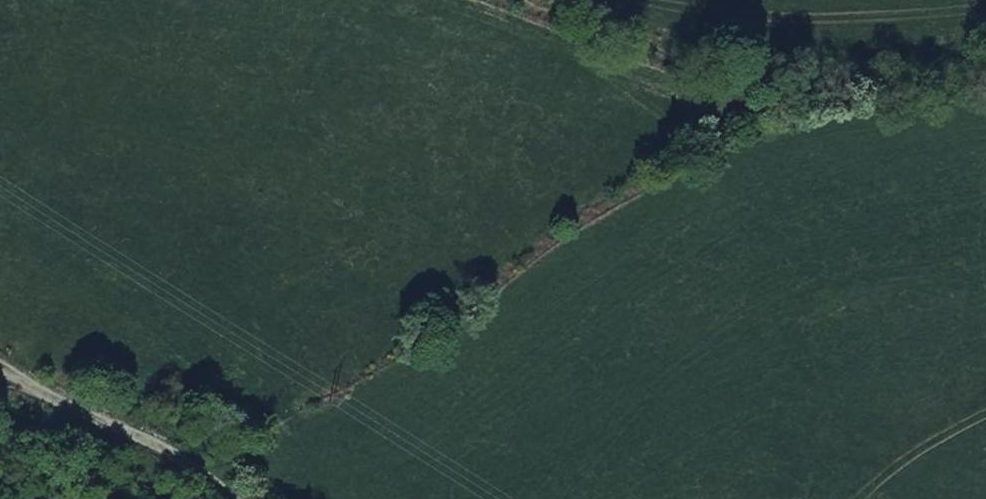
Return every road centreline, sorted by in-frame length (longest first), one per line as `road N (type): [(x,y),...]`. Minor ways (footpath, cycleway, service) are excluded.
road 1 (track): [(0,366),(172,453),(234,498)]

